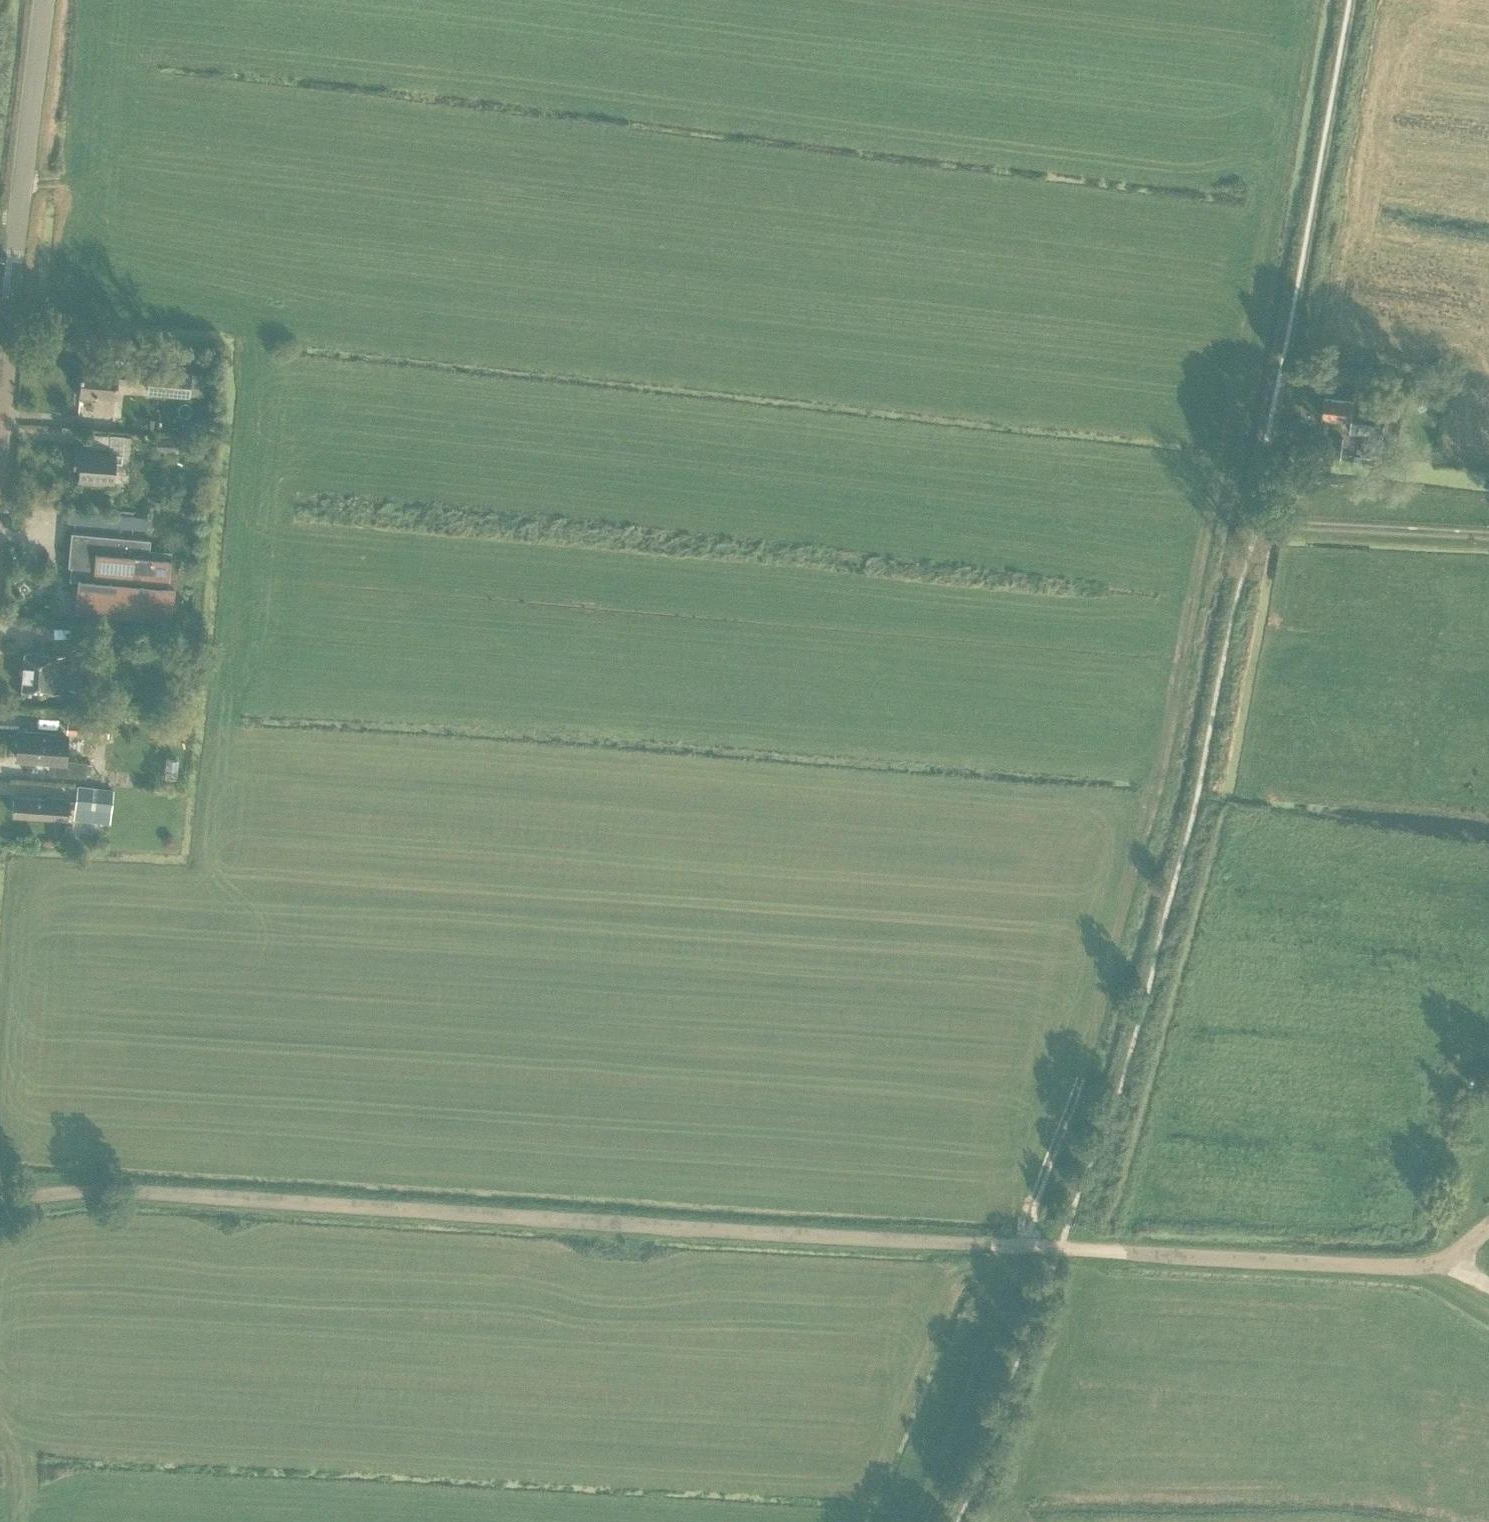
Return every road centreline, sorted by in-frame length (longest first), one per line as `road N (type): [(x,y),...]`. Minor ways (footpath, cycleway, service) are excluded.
road 1 (track): [(1257,508),(1352,0)]
road 2 (tertiary): [(0,428),(44,0)]
road 3 (track): [(1014,1244),(984,1342),(911,1521)]
road 4 (track): [(1488,534),(1269,520),(1257,508)]

